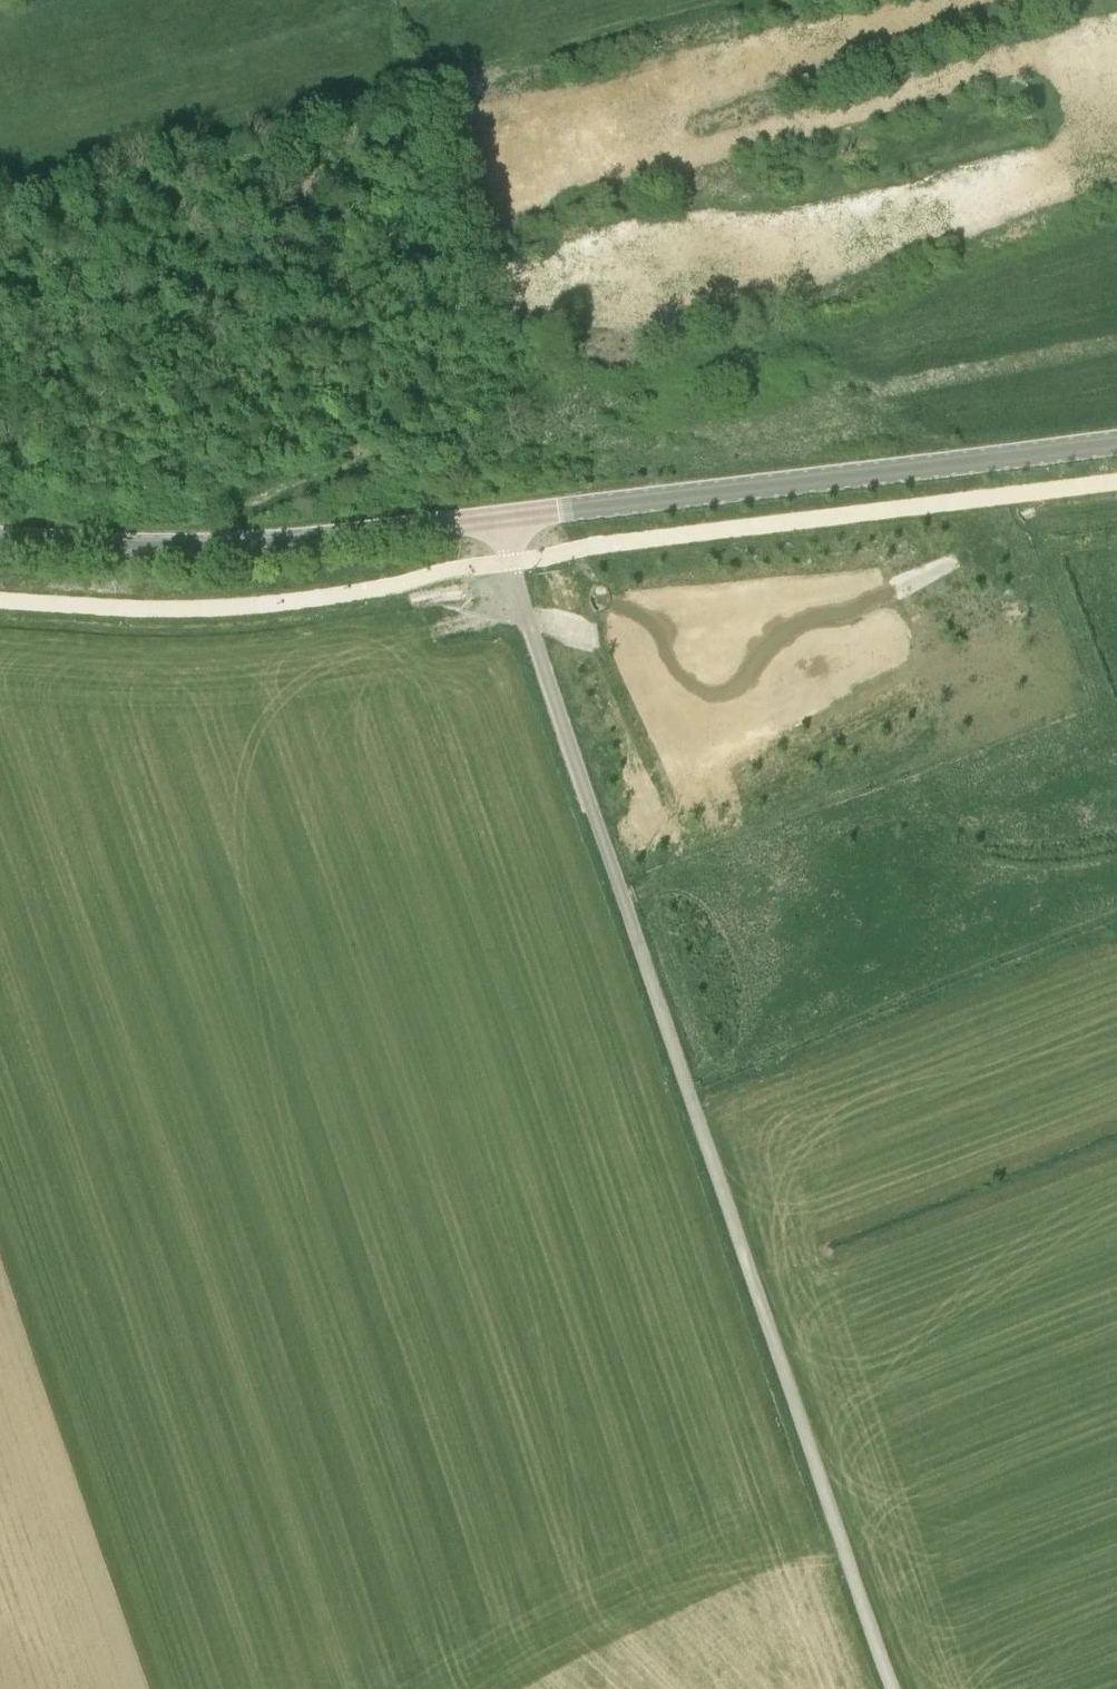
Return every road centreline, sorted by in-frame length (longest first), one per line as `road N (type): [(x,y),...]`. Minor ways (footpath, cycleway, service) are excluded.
road 1 (unclassified): [(893,1688),(498,517)]
road 2 (tertiary): [(498,517),(1116,440)]
road 3 (tertiary): [(0,538),(206,548),(498,517)]

